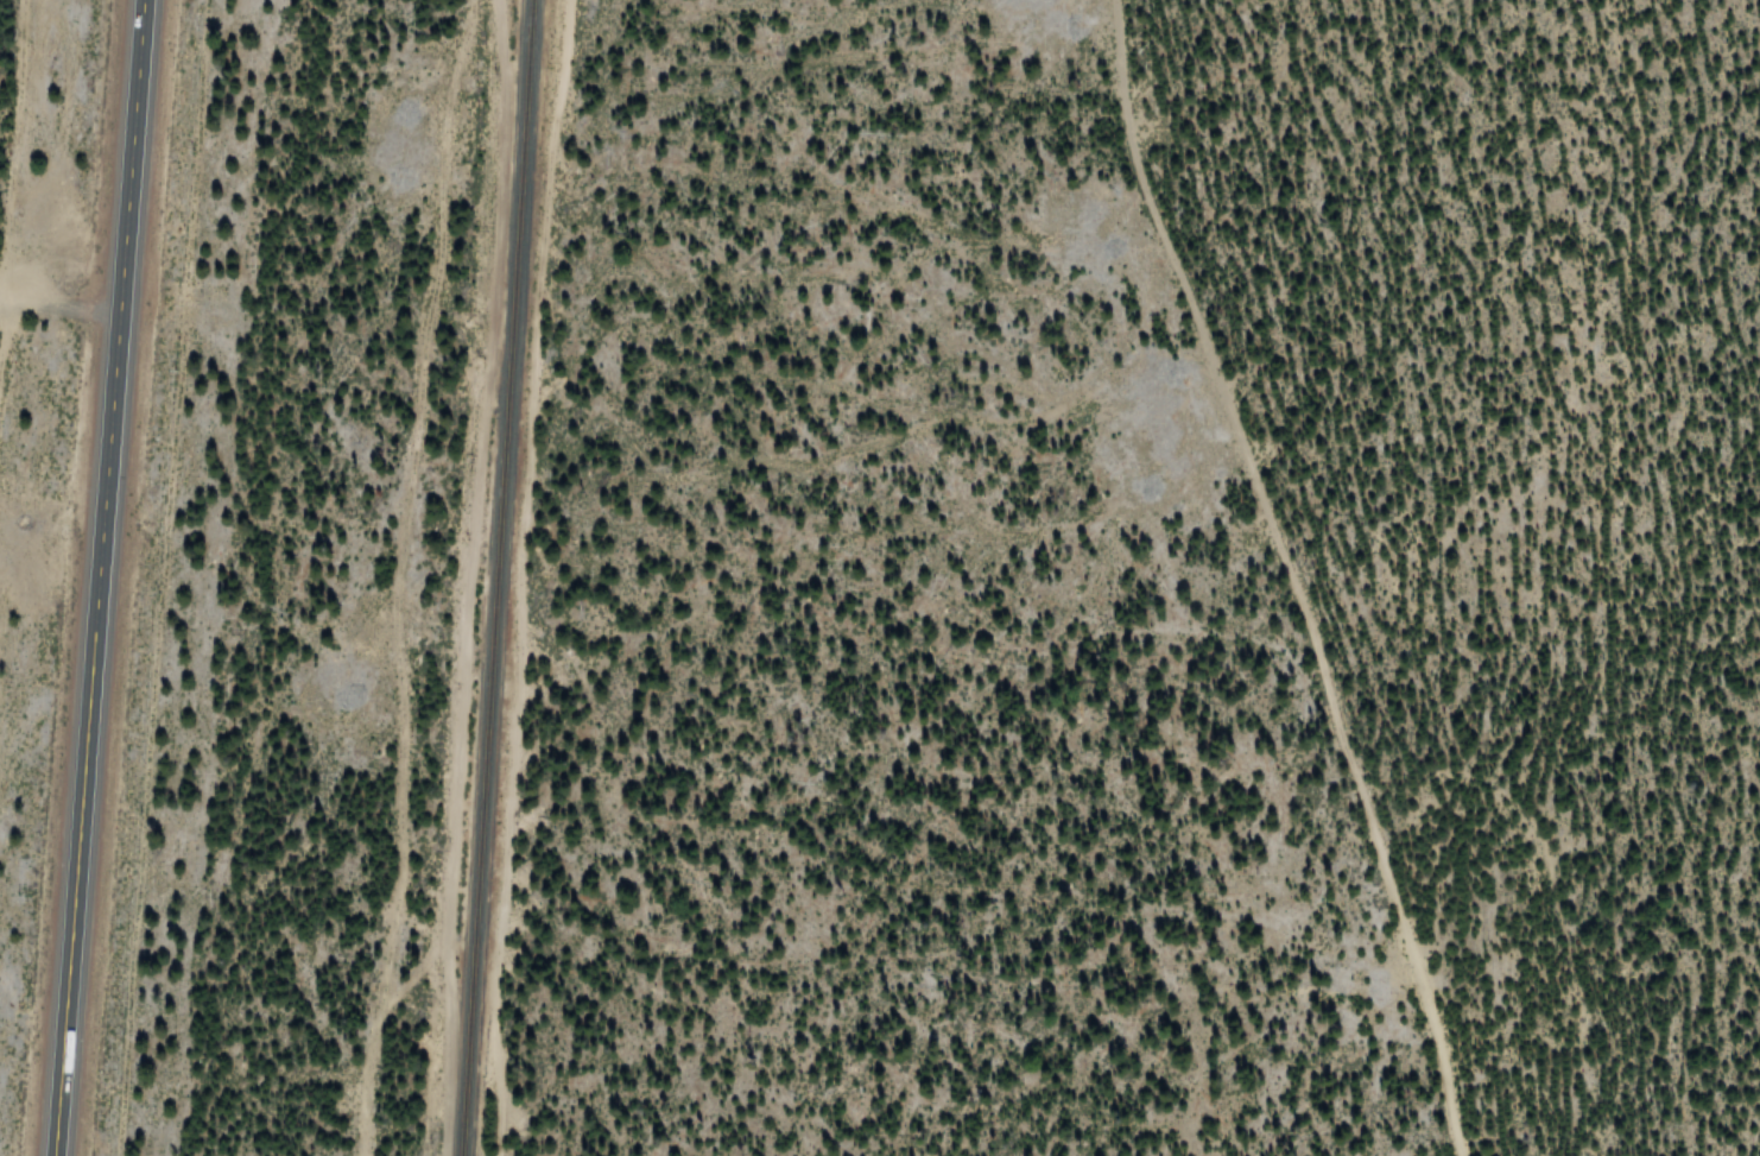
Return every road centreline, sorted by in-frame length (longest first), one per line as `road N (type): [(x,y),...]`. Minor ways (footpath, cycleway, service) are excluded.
road 1 (trunk): [(145,0),(56,1155)]

